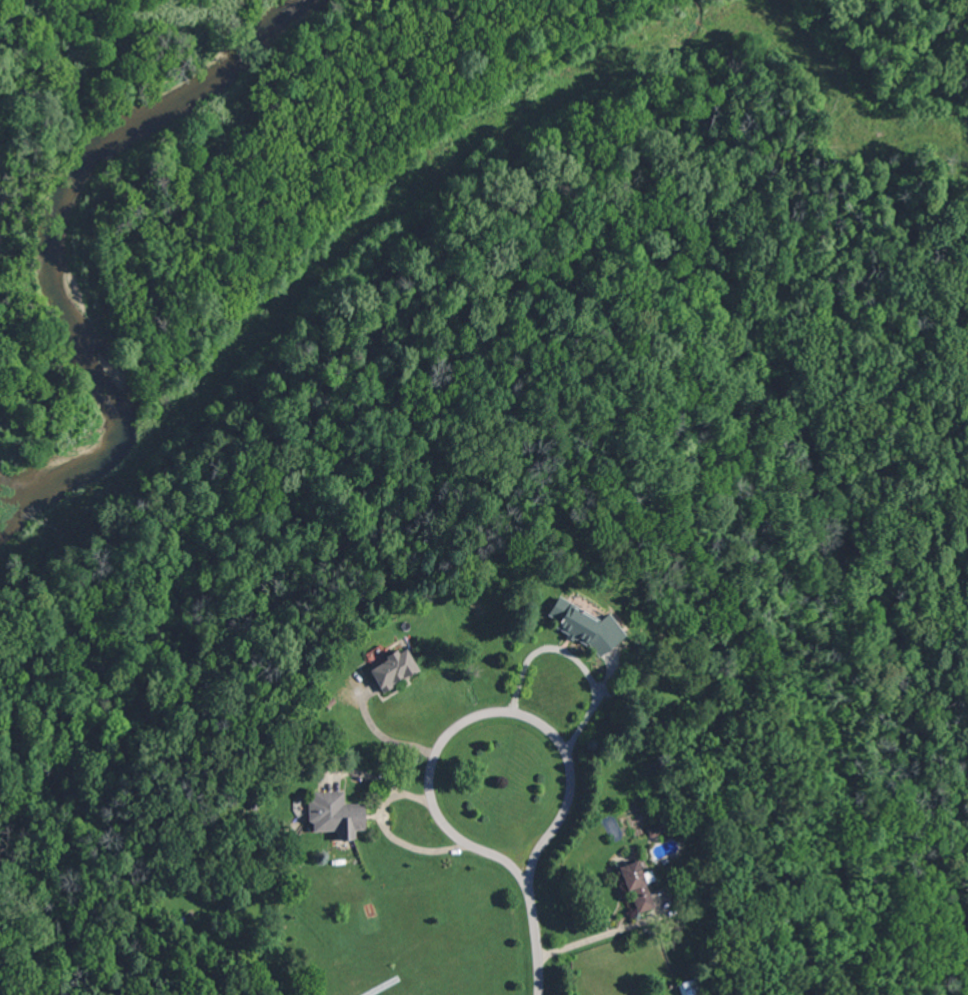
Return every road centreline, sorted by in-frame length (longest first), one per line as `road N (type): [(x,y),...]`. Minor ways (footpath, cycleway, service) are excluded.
road 1 (residential): [(515,865),(534,882),(575,774),(557,730),(527,711),(496,708),(450,734),(434,789),(453,827),(515,865)]

